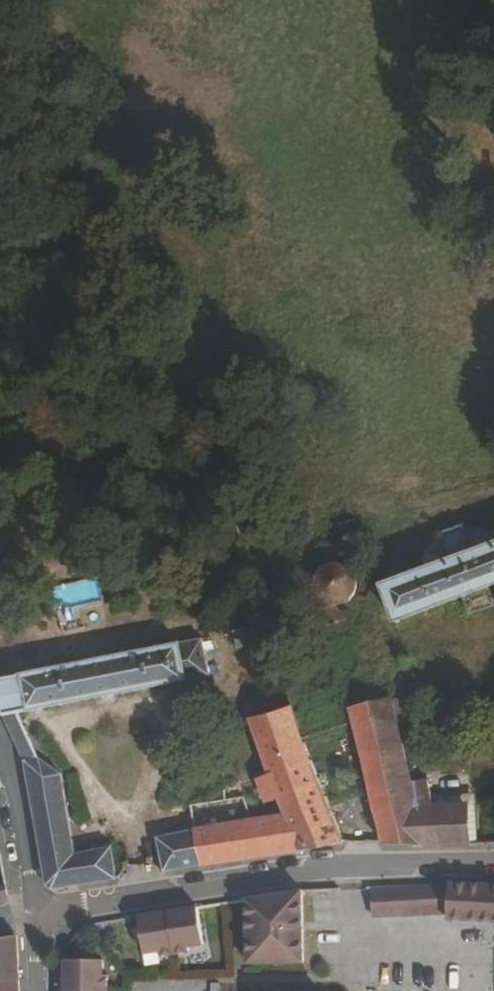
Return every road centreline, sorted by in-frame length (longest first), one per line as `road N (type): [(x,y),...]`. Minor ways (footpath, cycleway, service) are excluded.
road 1 (residential): [(357,868),(39,907)]
road 2 (residential): [(357,868),(358,939),(472,942)]
road 3 (residential): [(39,907),(0,739)]
road 4 (residential): [(493,863),(357,868)]

